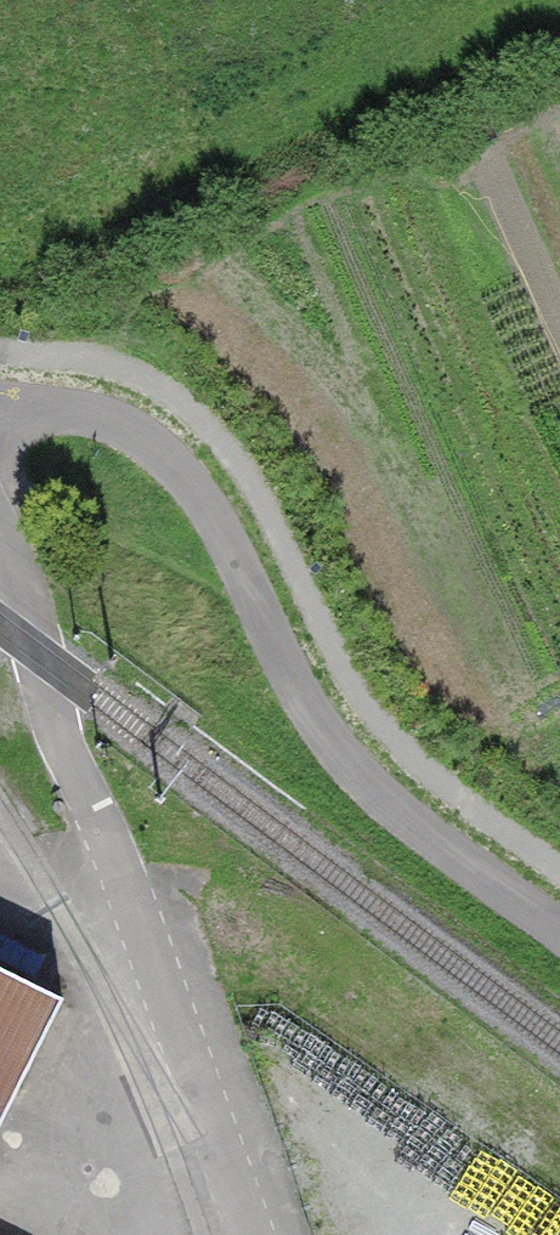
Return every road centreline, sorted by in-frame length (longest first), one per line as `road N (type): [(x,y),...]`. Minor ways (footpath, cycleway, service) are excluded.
road 1 (track): [(559,941),(404,828),(321,741),(164,470),(129,432),(62,411),(0,417)]
road 2 (residential): [(0,542),(61,741),(115,858),(249,1234)]

